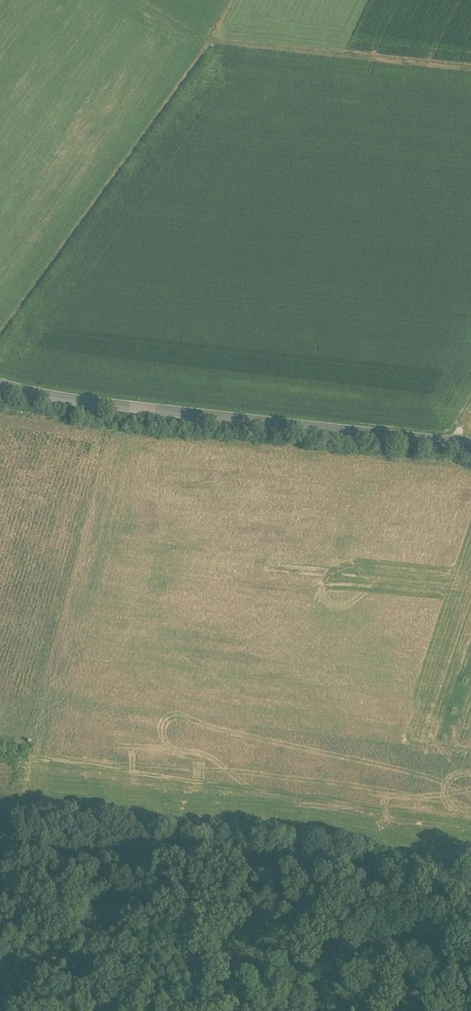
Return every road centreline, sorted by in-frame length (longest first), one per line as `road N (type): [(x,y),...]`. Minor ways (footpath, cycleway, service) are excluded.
road 1 (residential): [(0,386),(81,402),(470,444)]
road 2 (unclassified): [(0,843),(256,861),(470,893)]
road 3 (track): [(0,333),(174,94),(229,0)]
road 4 (track): [(138,0),(208,40),(470,69)]

